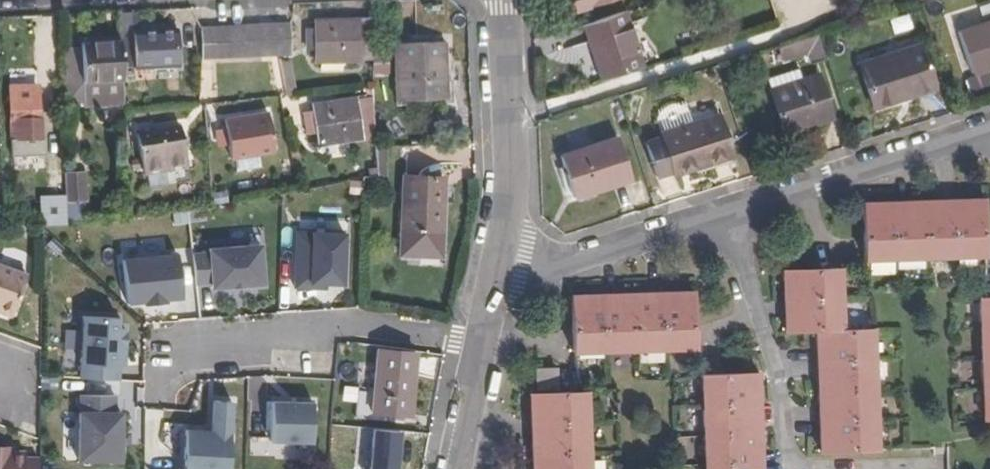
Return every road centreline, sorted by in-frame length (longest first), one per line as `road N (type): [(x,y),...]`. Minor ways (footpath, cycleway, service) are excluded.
road 1 (residential): [(170,338),(356,325),(482,342)]
road 2 (residential): [(989,133),(722,219)]
road 3 (residential): [(779,468),(773,383),(722,219)]
road 4 (residential): [(722,219),(578,265),(537,258),(501,229)]
road 5 (residential): [(501,229),(509,152),(501,0)]
road 6 (residential): [(453,468),(482,342)]

